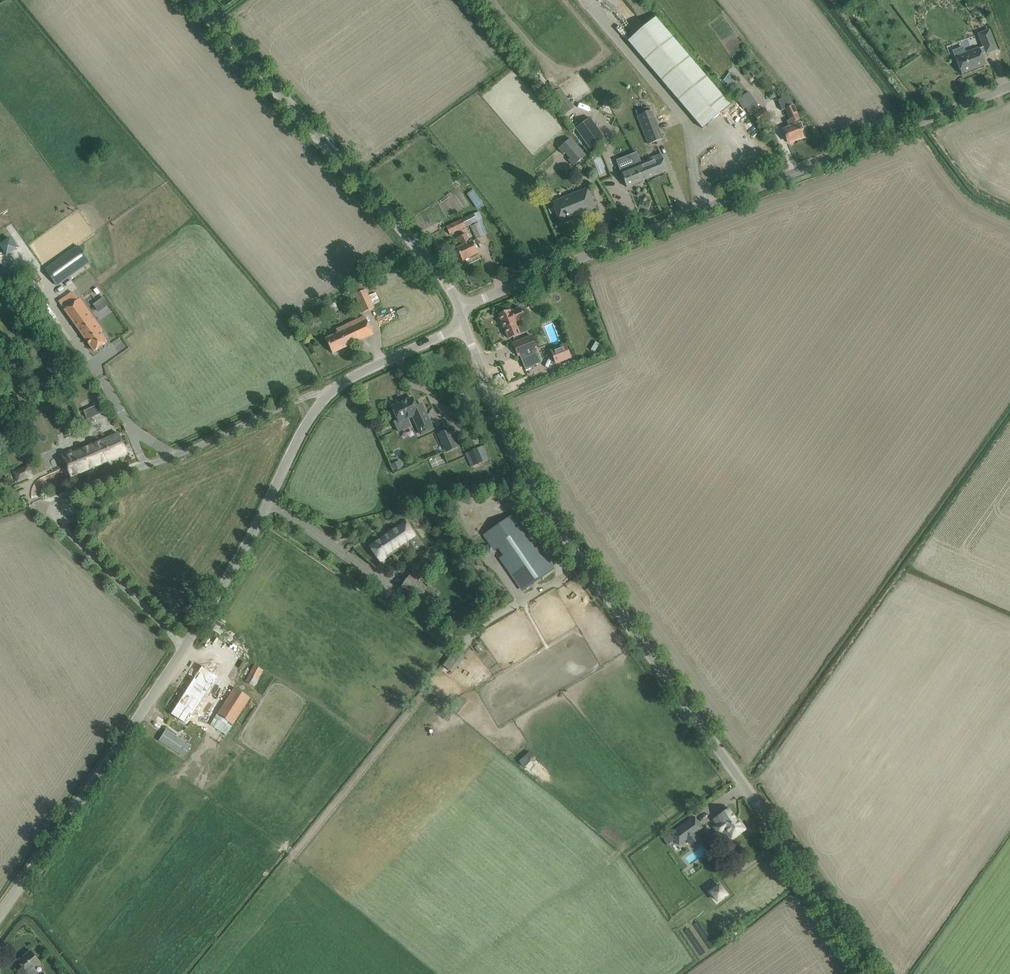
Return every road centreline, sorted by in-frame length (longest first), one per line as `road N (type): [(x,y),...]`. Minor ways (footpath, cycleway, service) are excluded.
road 1 (unclassified): [(872,973),(545,504),(506,436),(462,325)]
road 2 (unclassified): [(464,306),(1009,87)]
road 3 (unclassified): [(185,648),(57,522),(55,503),(337,385)]
road 4 (unclassified): [(464,306),(194,0)]
road 5 (unclassified): [(0,913),(185,648)]
road 6 (unclassified): [(185,648),(305,429),(337,385)]
road 7 (unclassified): [(337,385),(462,325)]

